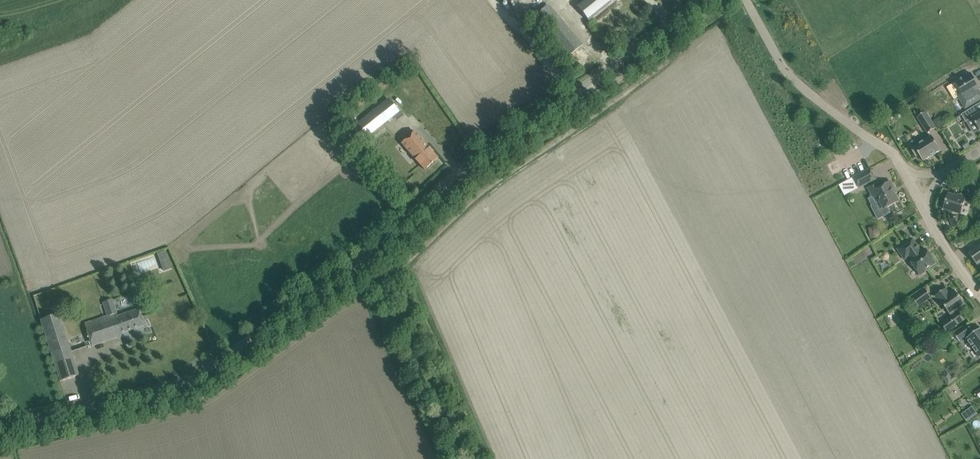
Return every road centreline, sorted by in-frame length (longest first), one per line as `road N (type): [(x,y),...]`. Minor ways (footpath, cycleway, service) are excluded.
road 1 (unclassified): [(0,426),(150,393),(207,369),(376,250),(471,162),(703,0)]
road 2 (residential): [(747,0),(783,68),(908,173)]
road 3 (track): [(461,458),(394,311),(391,266),(376,250)]
road 4 (residential): [(979,294),(908,173)]

